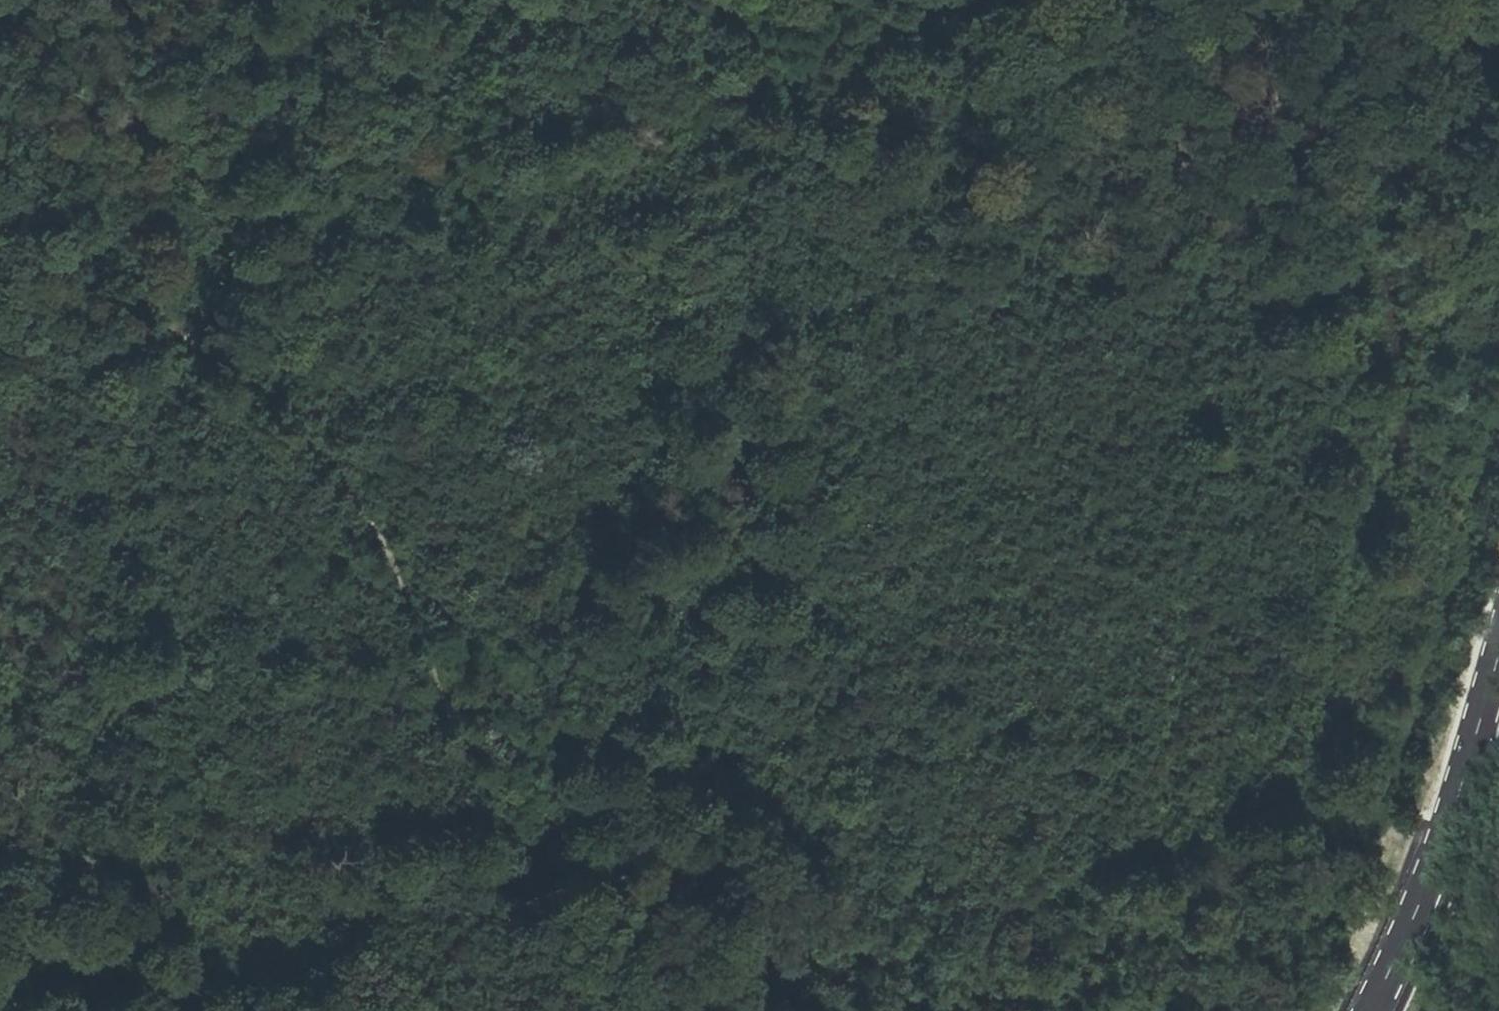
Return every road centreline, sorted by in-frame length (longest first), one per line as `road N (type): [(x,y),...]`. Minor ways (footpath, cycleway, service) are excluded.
road 1 (track): [(768,1010),(680,927),(513,854),(354,468),(213,334),(0,226)]
road 2 (secondary): [(1498,671),(1437,864),(1372,1010)]

